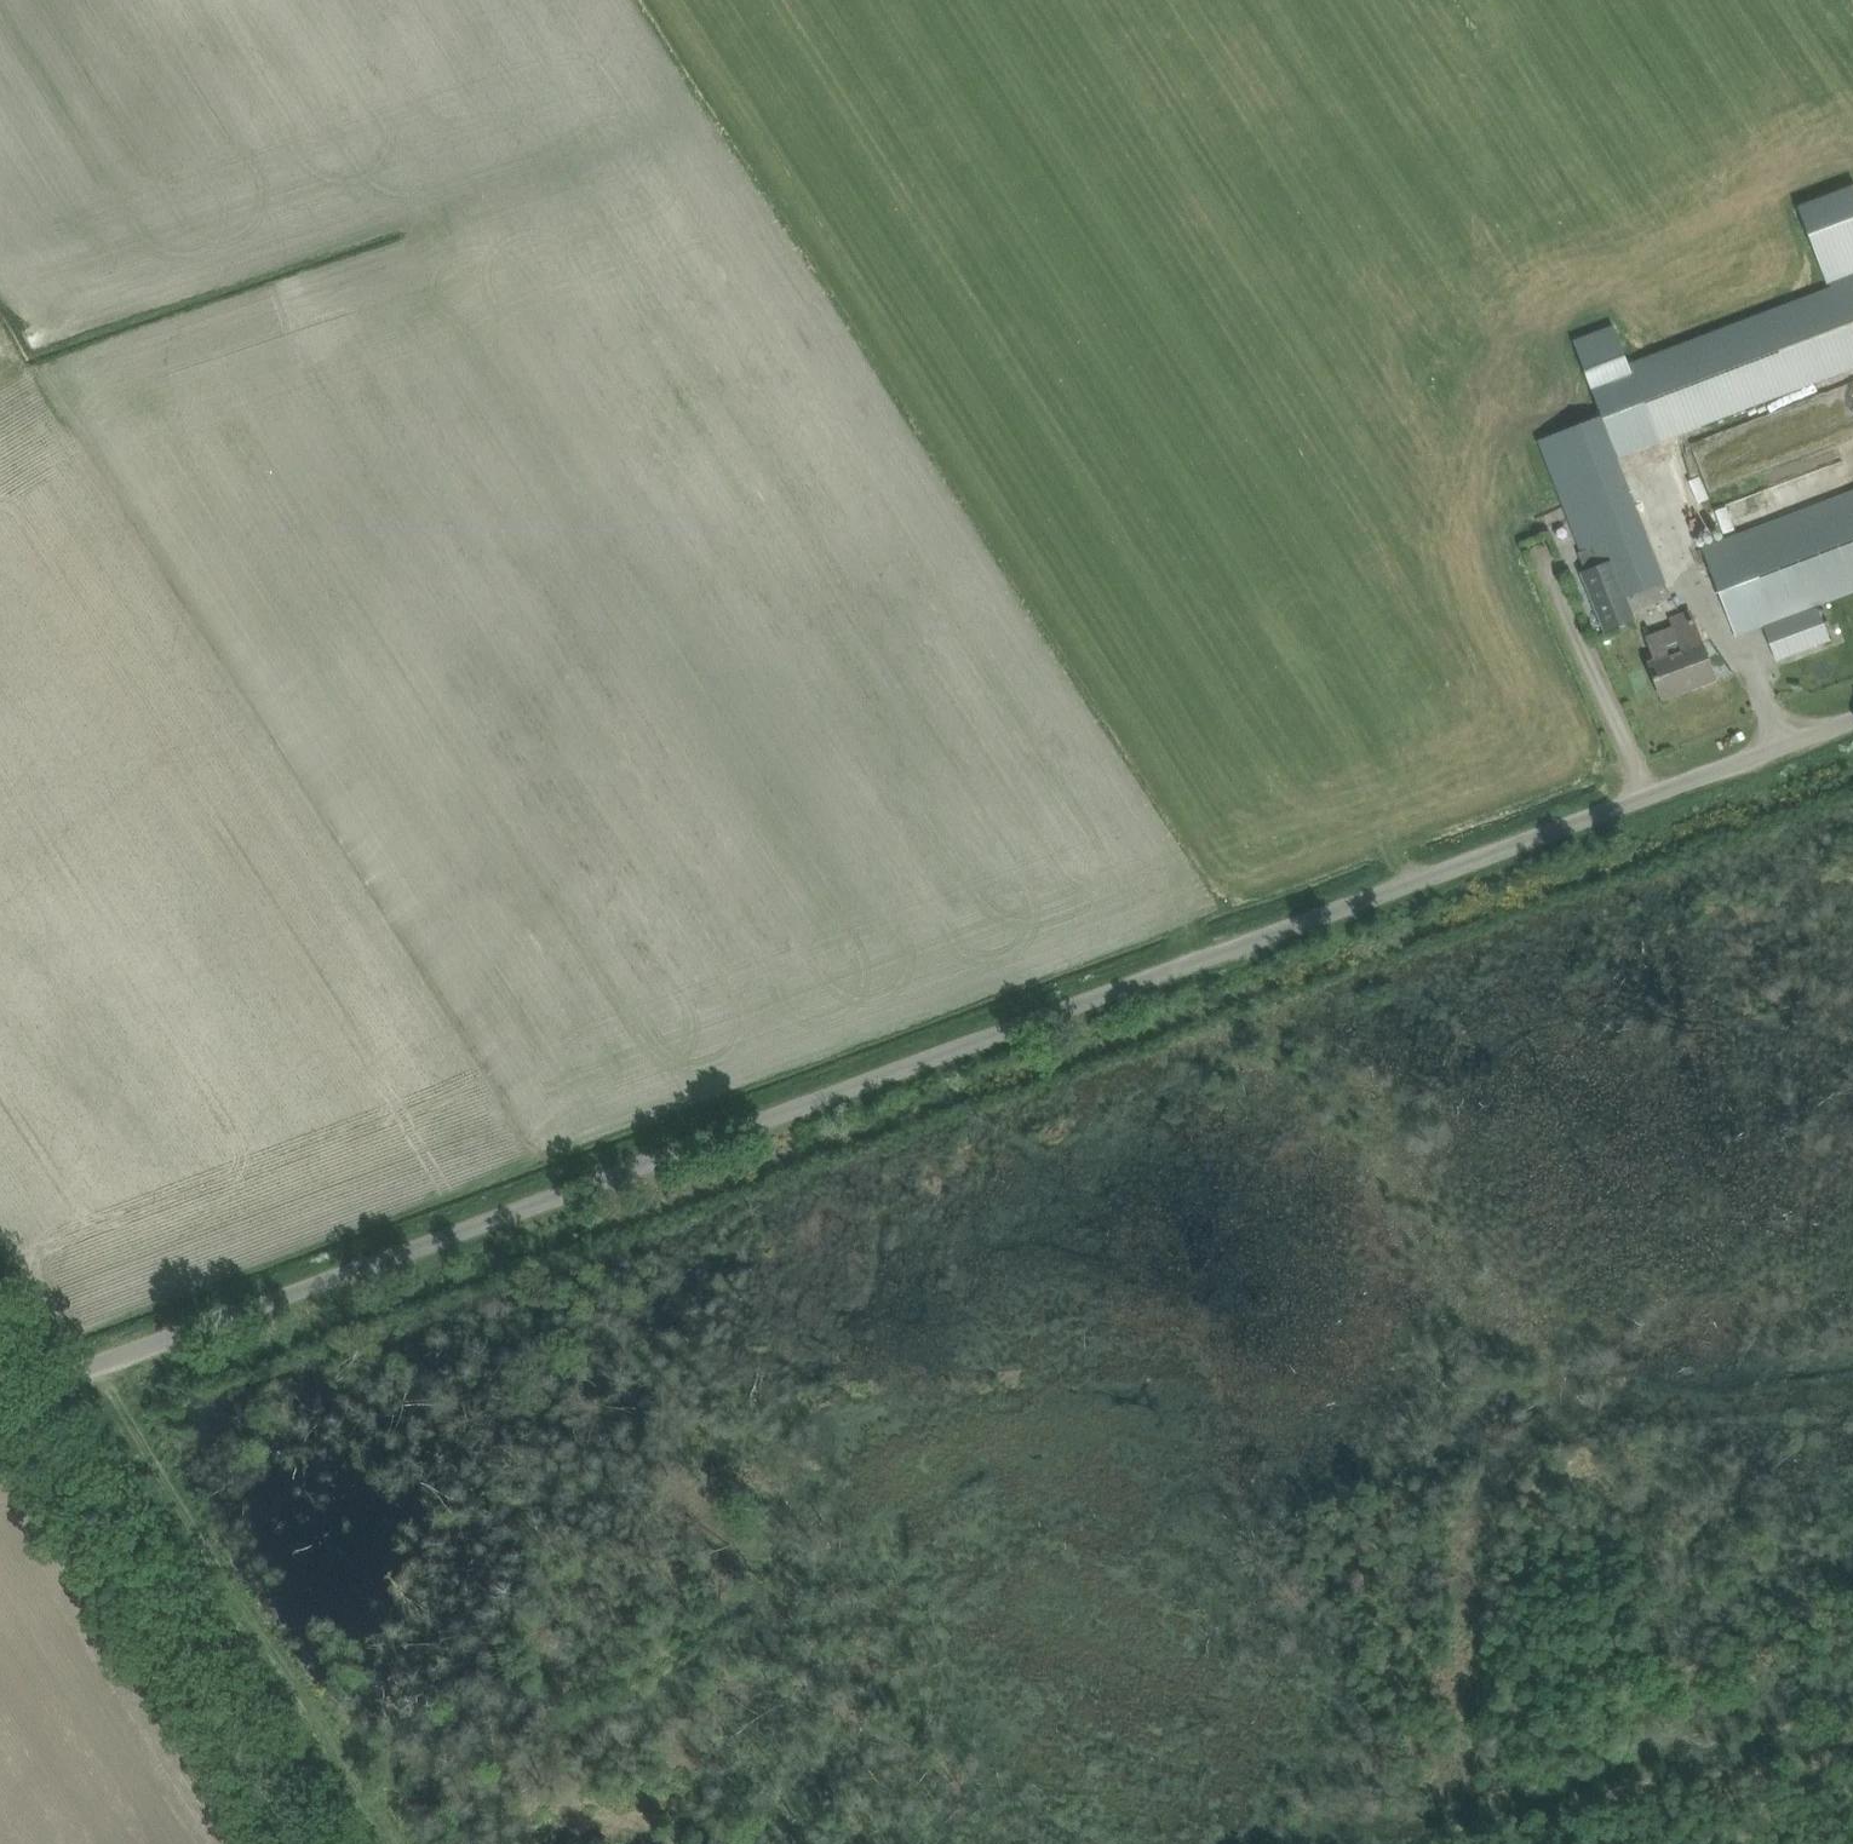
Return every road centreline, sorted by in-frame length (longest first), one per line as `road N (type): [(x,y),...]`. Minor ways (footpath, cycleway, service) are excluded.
road 1 (unclassified): [(27,1394),(820,1126),(1852,733)]
road 2 (track): [(311,1843),(27,1394)]

